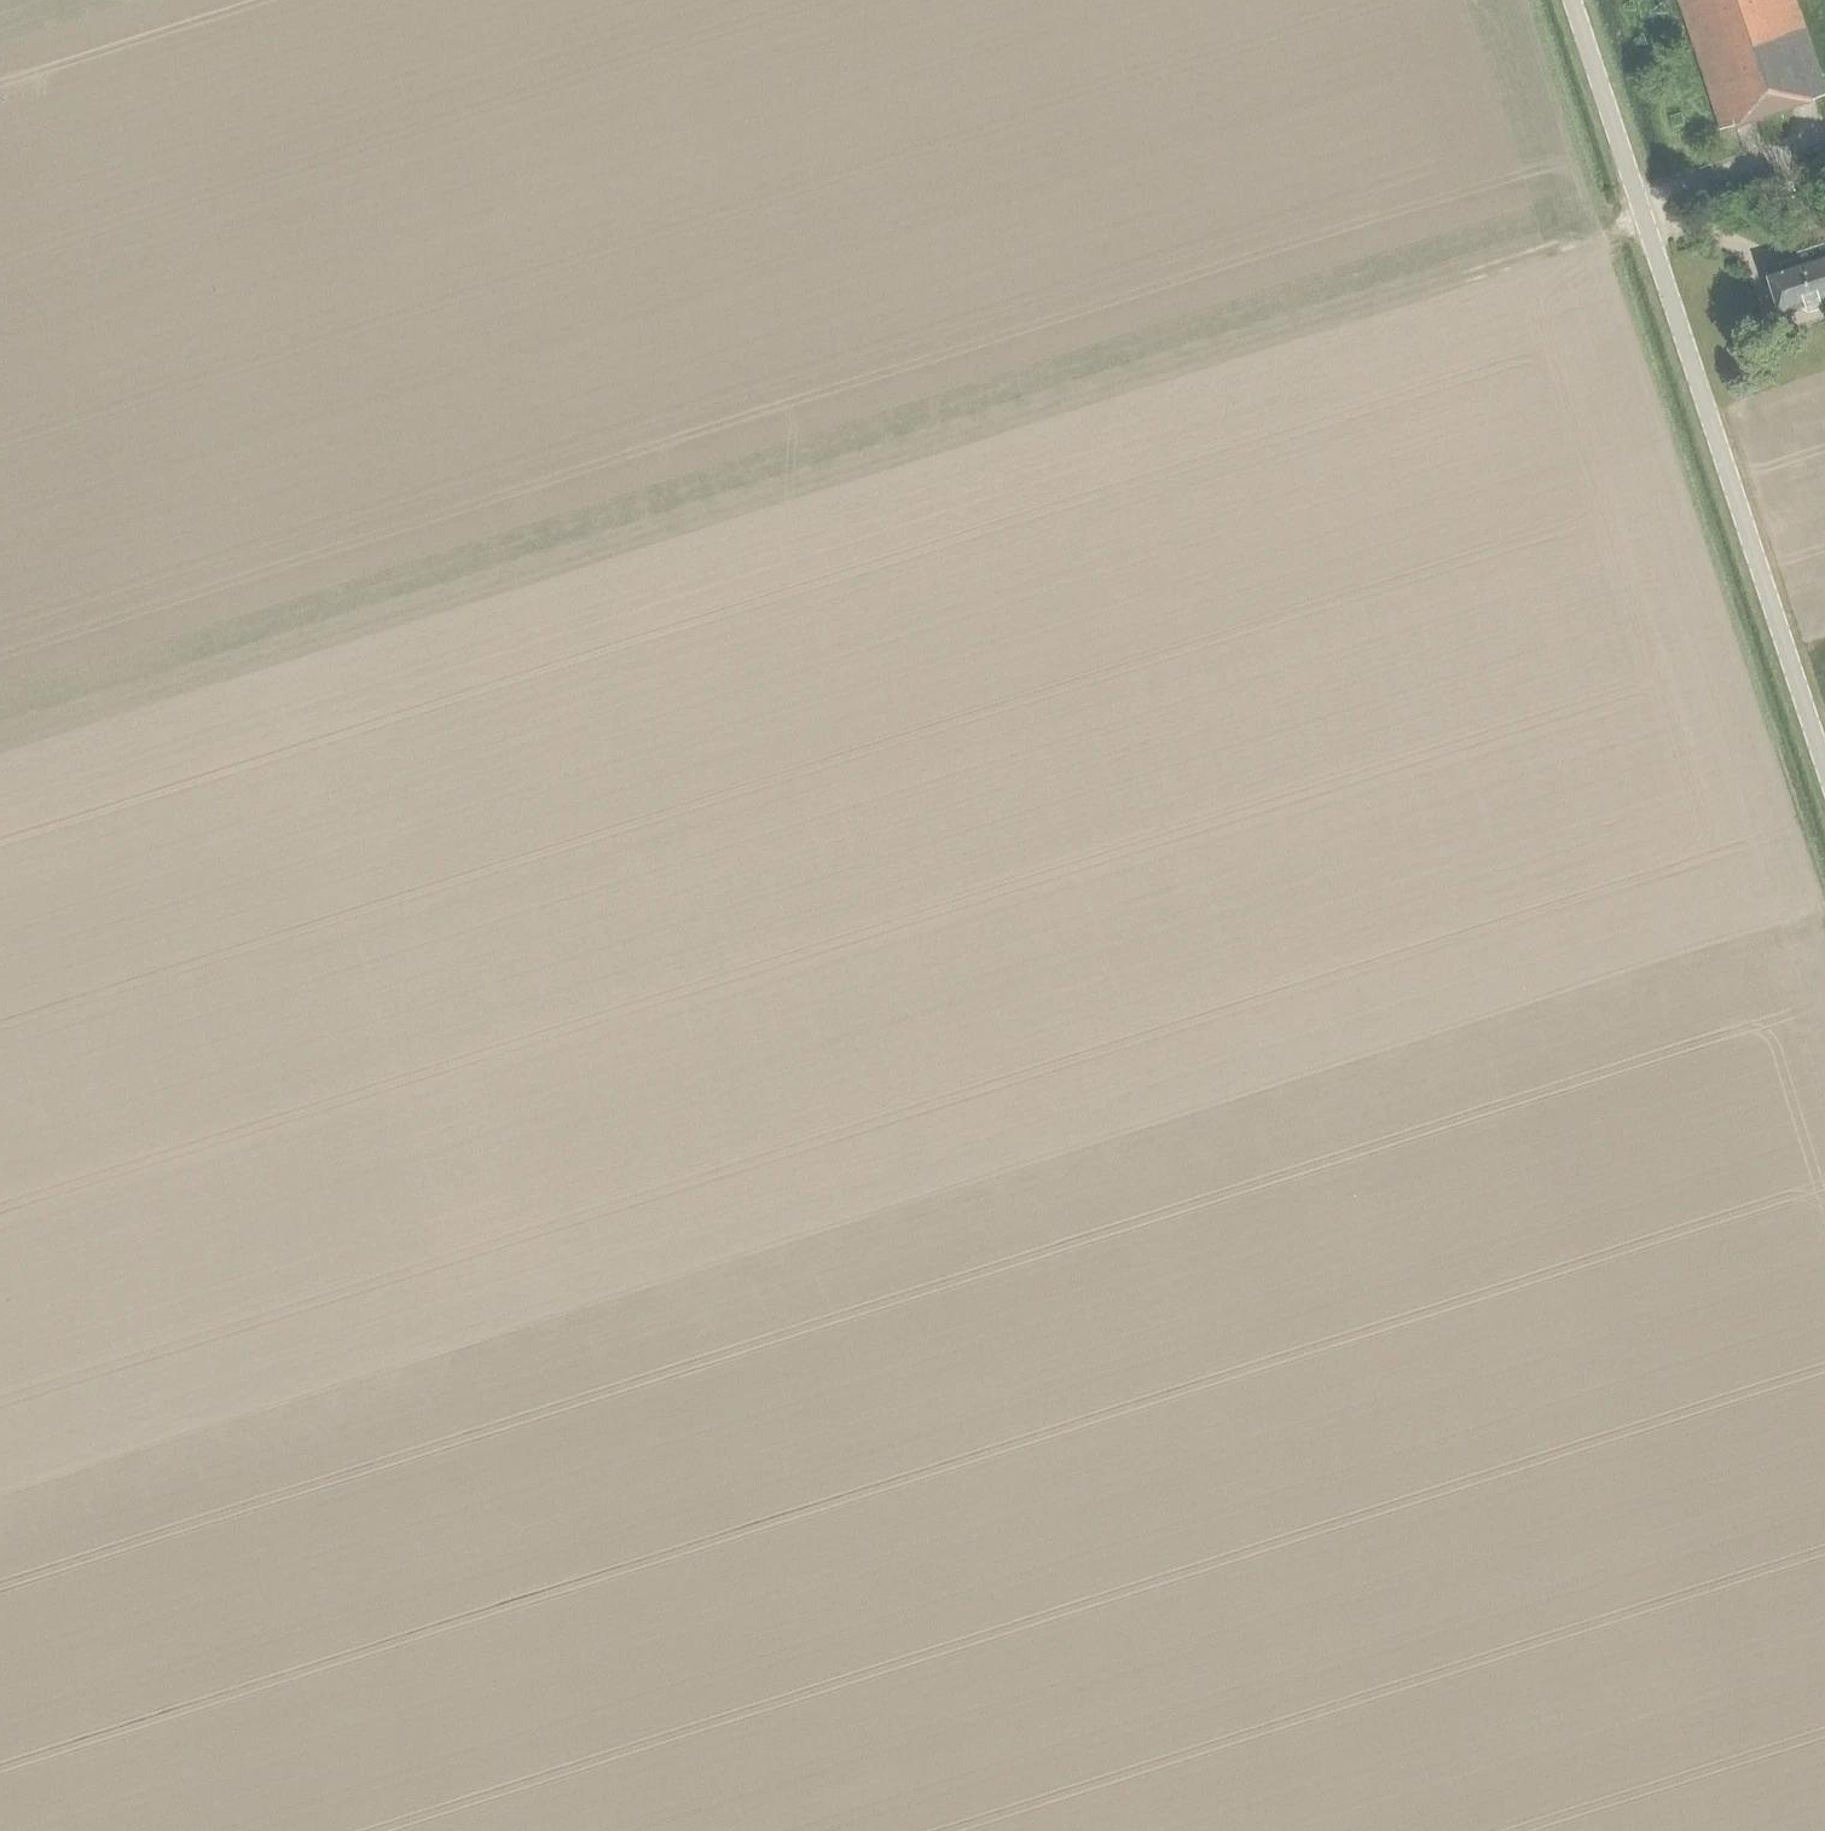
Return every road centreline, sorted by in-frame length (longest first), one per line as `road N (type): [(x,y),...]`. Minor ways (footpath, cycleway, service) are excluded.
road 1 (unclassified): [(1824,772),(1571,0)]

